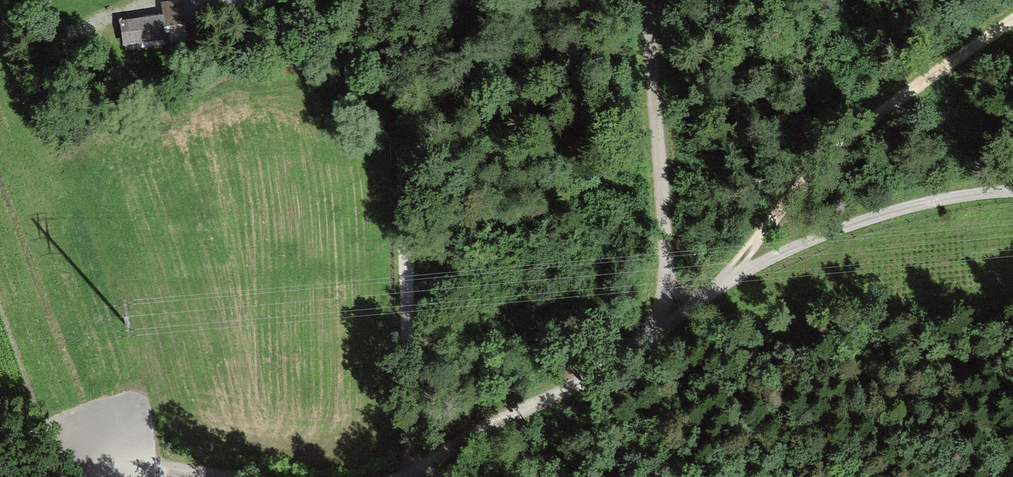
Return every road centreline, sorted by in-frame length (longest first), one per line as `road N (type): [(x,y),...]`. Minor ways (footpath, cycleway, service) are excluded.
road 1 (track): [(1012,191),(885,211),(794,248),(723,281),(635,348),(394,476)]
road 2 (track): [(409,472),(402,85),(370,0)]
road 3 (track): [(1012,14),(830,151),(776,207),(723,281)]
road 4 (track): [(664,266),(650,0)]
road 5 (residential): [(248,476),(127,467),(88,476)]

